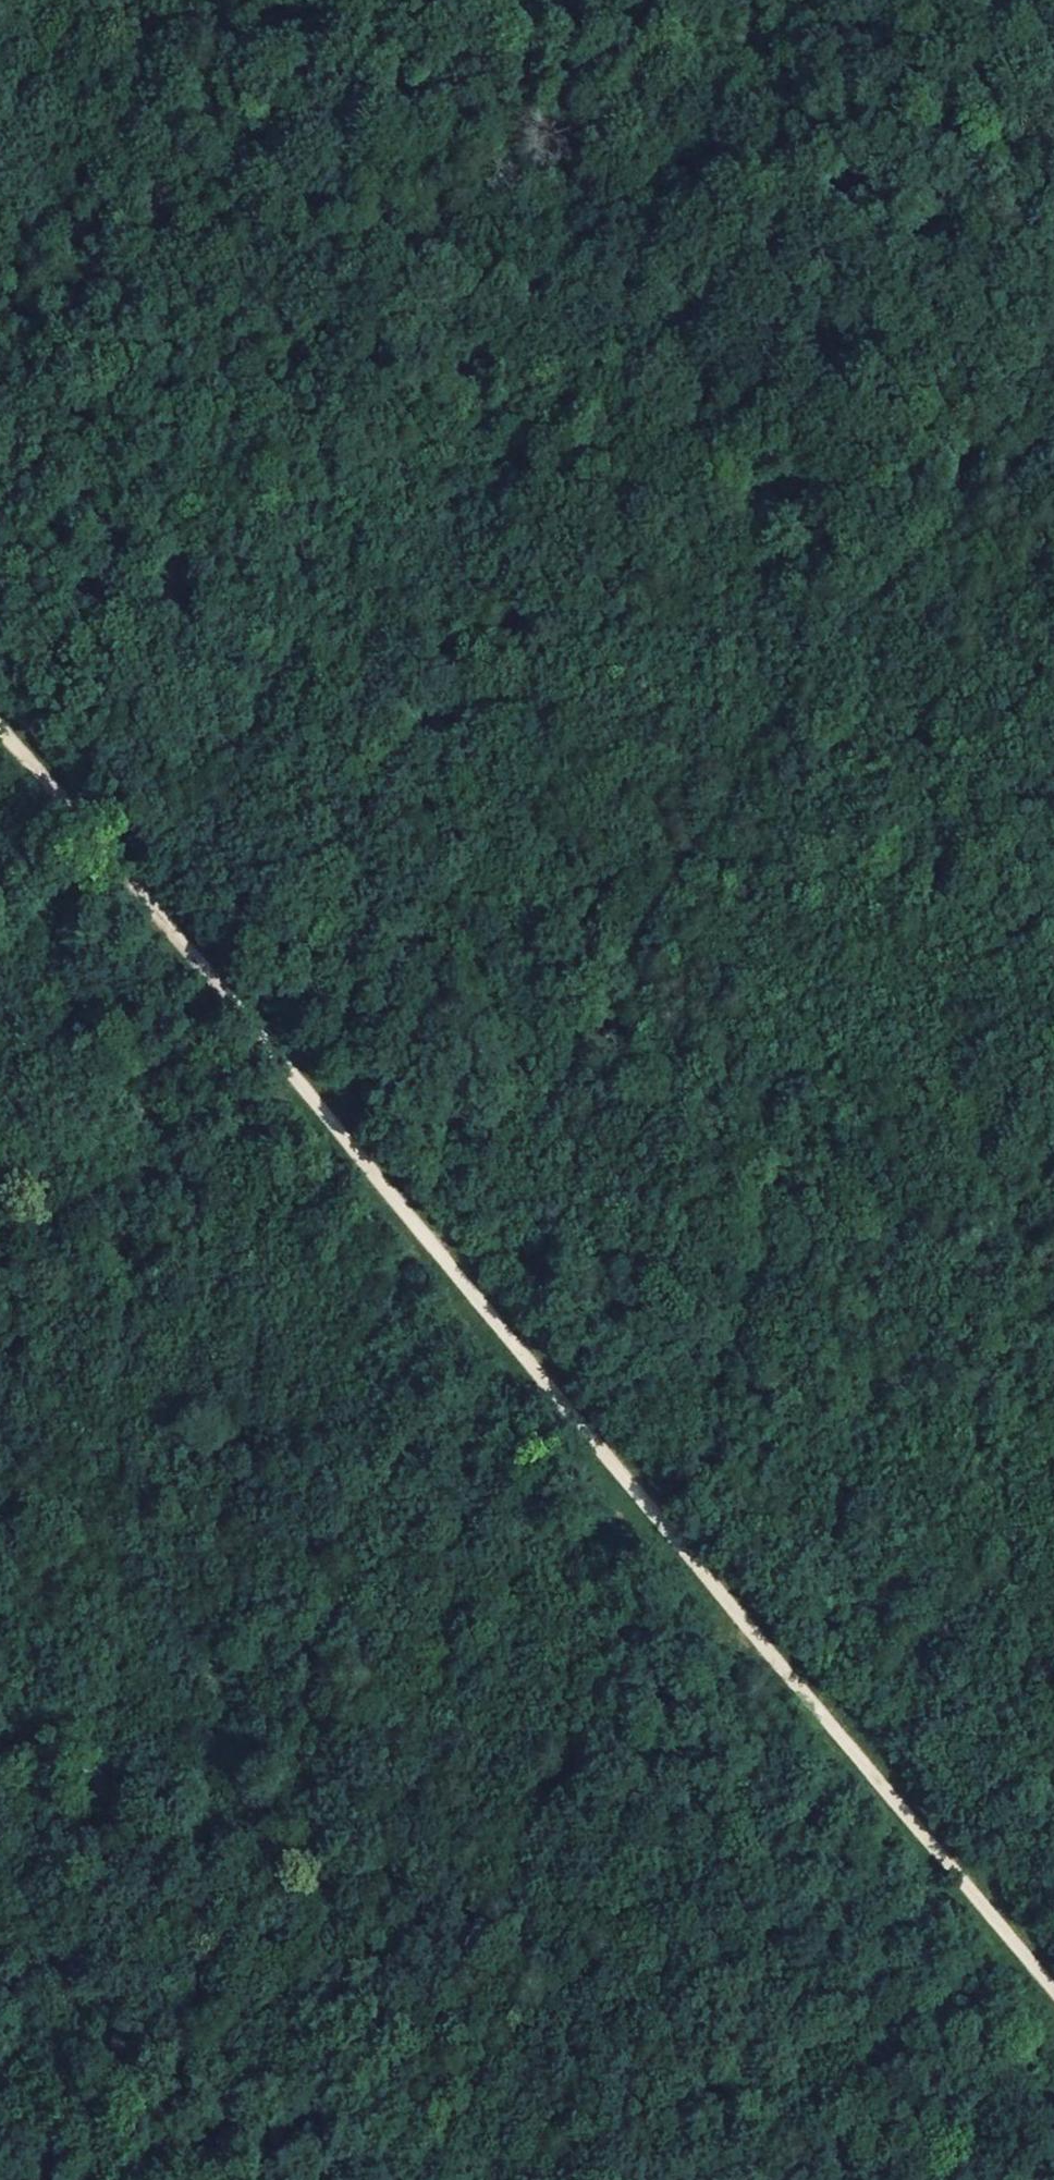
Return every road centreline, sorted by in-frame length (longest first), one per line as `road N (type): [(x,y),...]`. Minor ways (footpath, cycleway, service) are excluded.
road 1 (track): [(1053,1990),(0,724)]
road 2 (track): [(841,0),(1053,118)]

